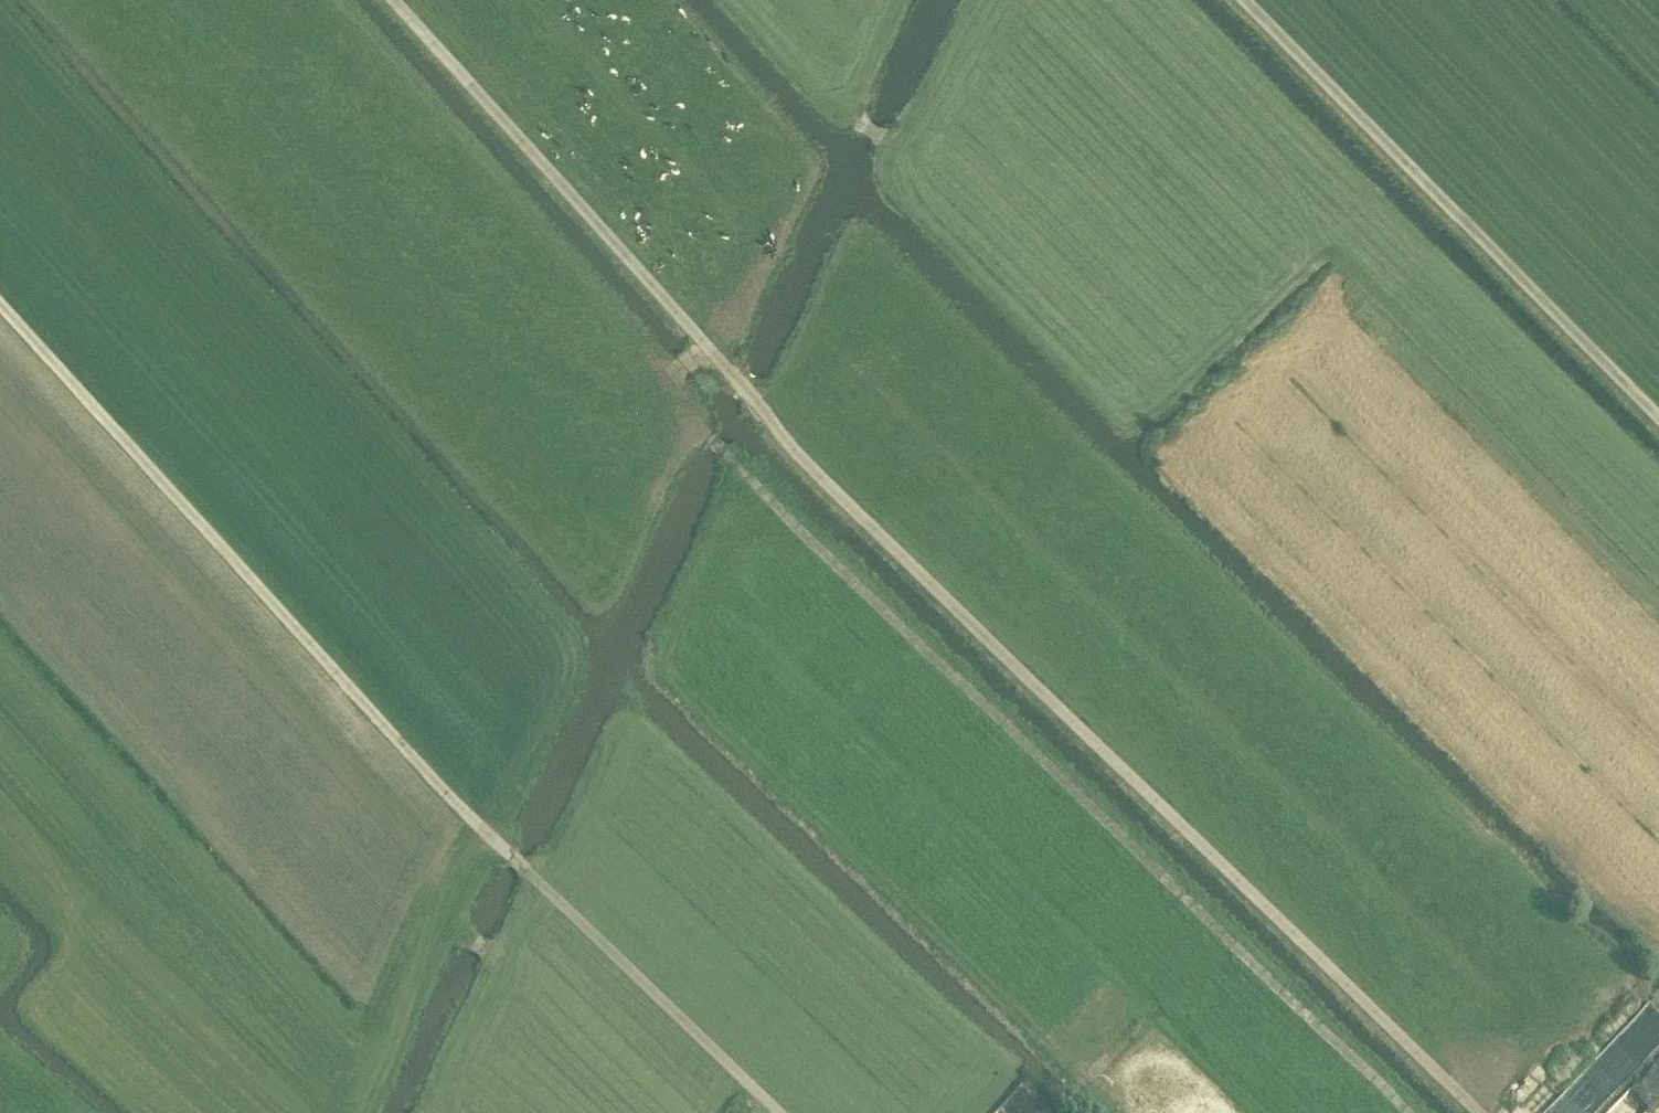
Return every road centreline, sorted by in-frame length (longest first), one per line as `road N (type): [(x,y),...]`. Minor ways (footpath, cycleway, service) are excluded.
road 1 (track): [(1476,1112),(785,441),(393,0)]
road 2 (track): [(774,1112),(440,787),(0,303)]
road 3 (track): [(1409,1112),(729,457)]
road 4 (track): [(1658,419),(1245,0)]

